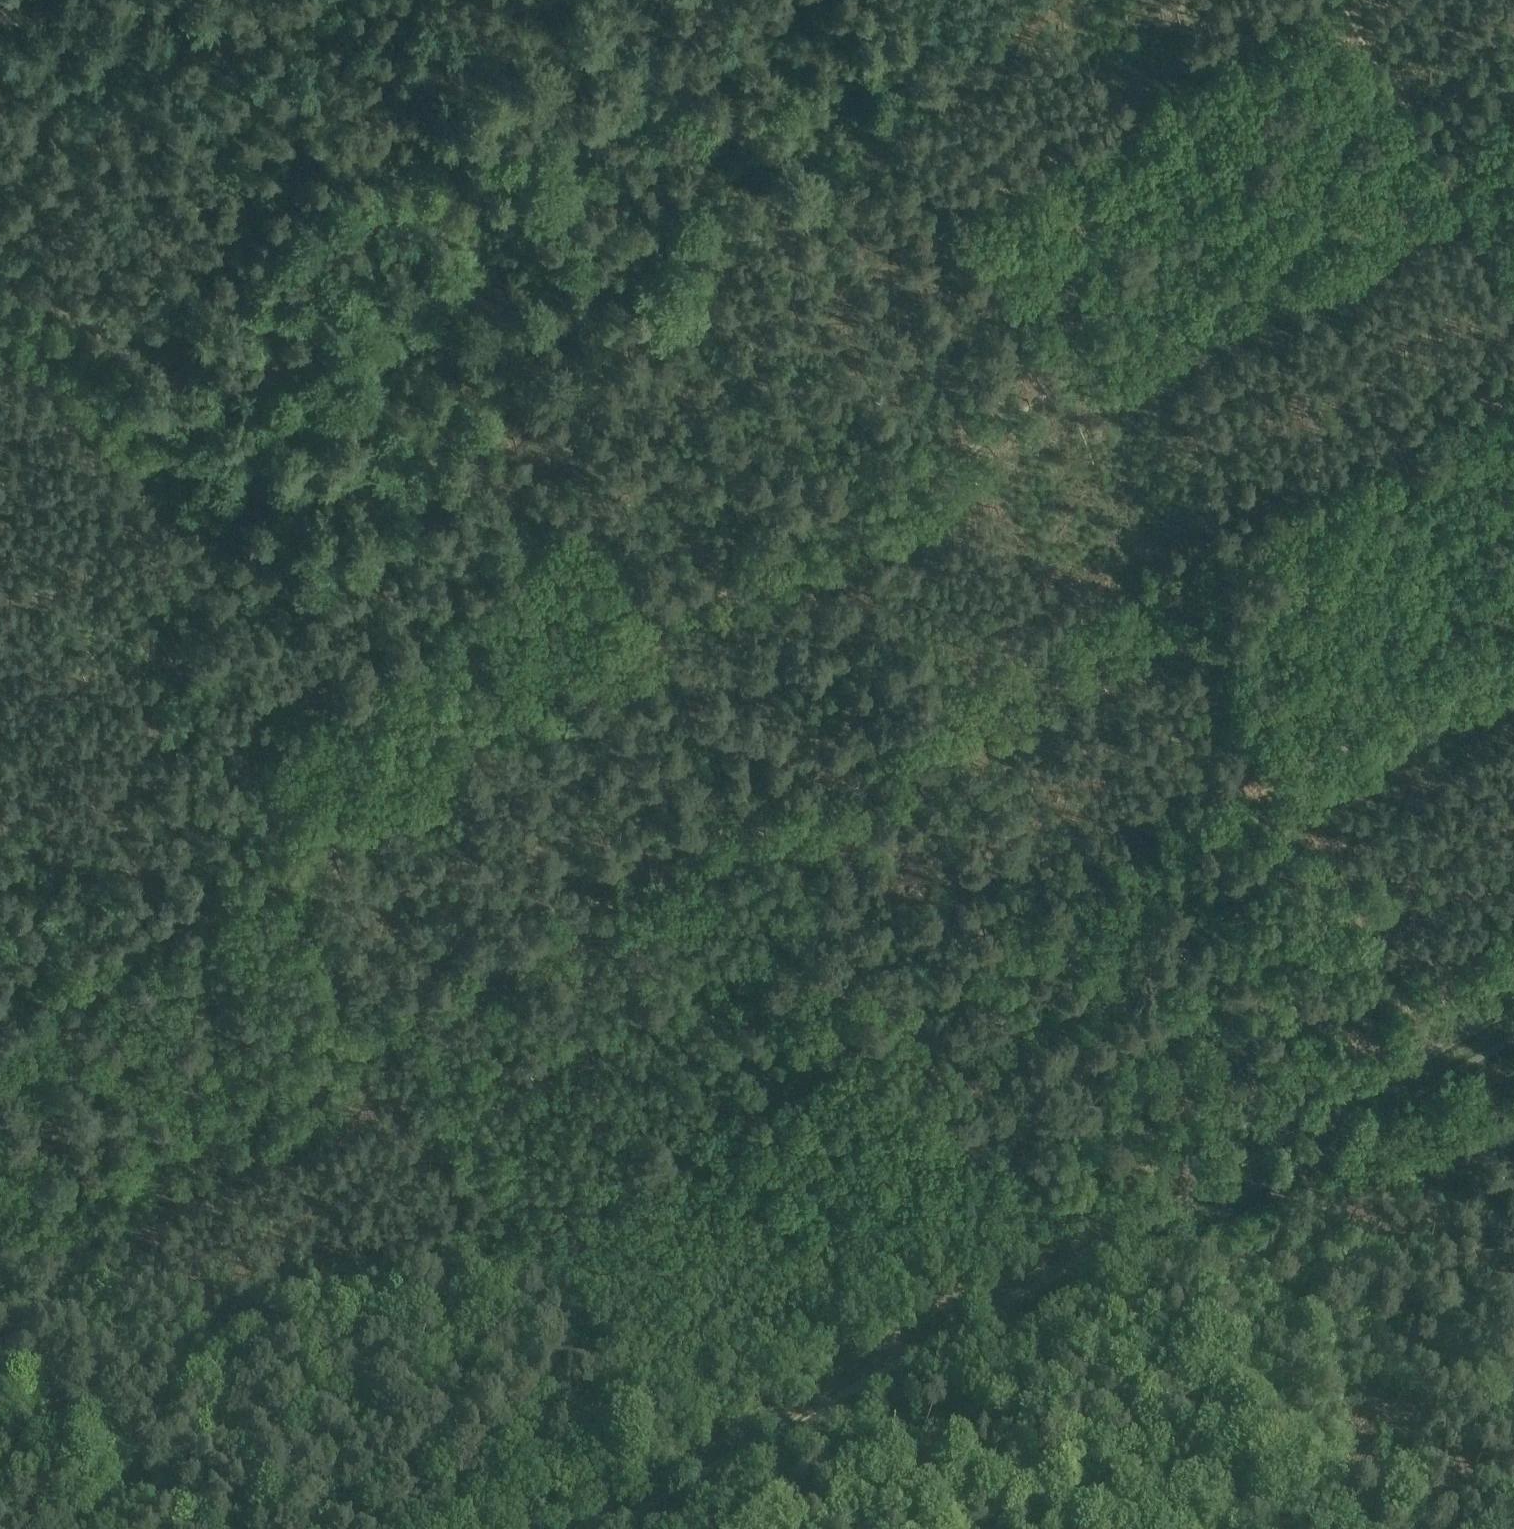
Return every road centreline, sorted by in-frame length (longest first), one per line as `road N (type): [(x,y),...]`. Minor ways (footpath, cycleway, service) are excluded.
road 1 (track): [(322,820),(1439,165)]
road 2 (track): [(600,1528),(1513,1009)]
road 3 (track): [(206,449),(220,460),(275,733),(322,820)]
road 4 (track): [(0,273),(206,449)]
road 5 (track): [(160,1528),(0,1395)]

